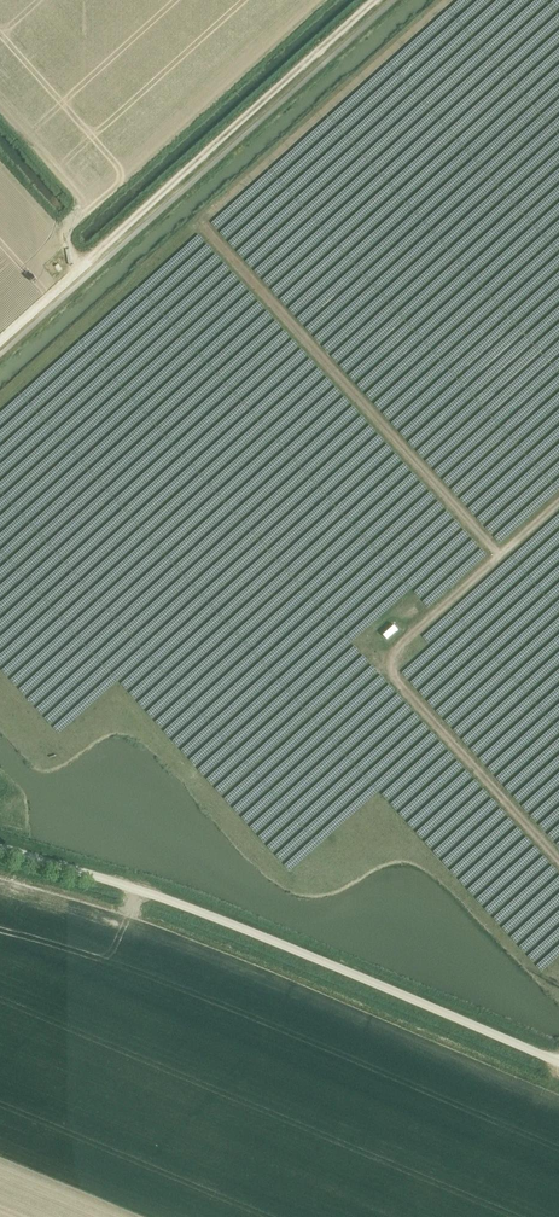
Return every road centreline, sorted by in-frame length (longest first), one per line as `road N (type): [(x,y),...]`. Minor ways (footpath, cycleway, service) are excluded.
road 1 (track): [(558,1062),(167,898),(0,848)]
road 2 (track): [(0,341),(375,0)]
road 3 (track): [(558,862),(397,682),(391,657),(558,502)]
road 4 (track): [(499,556),(204,226)]

